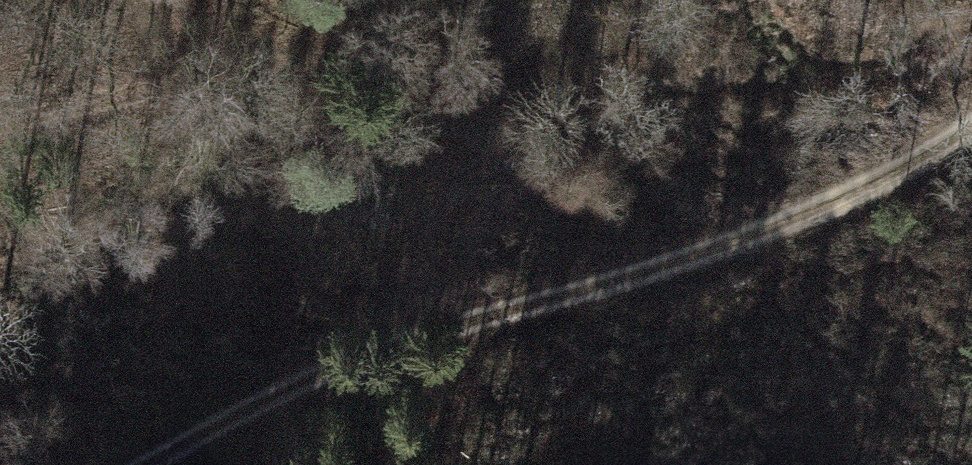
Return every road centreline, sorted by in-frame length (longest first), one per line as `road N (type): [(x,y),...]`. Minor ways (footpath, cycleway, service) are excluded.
road 1 (track): [(0,112),(197,74),(466,60),(686,98),(971,26)]
road 2 (track): [(145,464),(531,286),(836,181),(971,110)]

